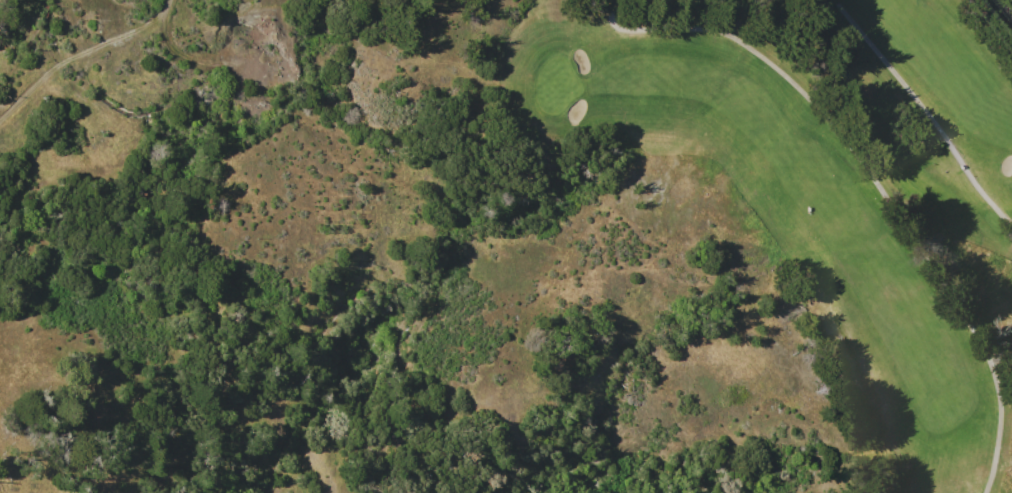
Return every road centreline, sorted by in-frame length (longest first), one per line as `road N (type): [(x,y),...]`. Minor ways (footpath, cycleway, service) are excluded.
road 1 (track): [(0,115),(64,55),(160,14),(166,41),(185,56),(231,60)]

